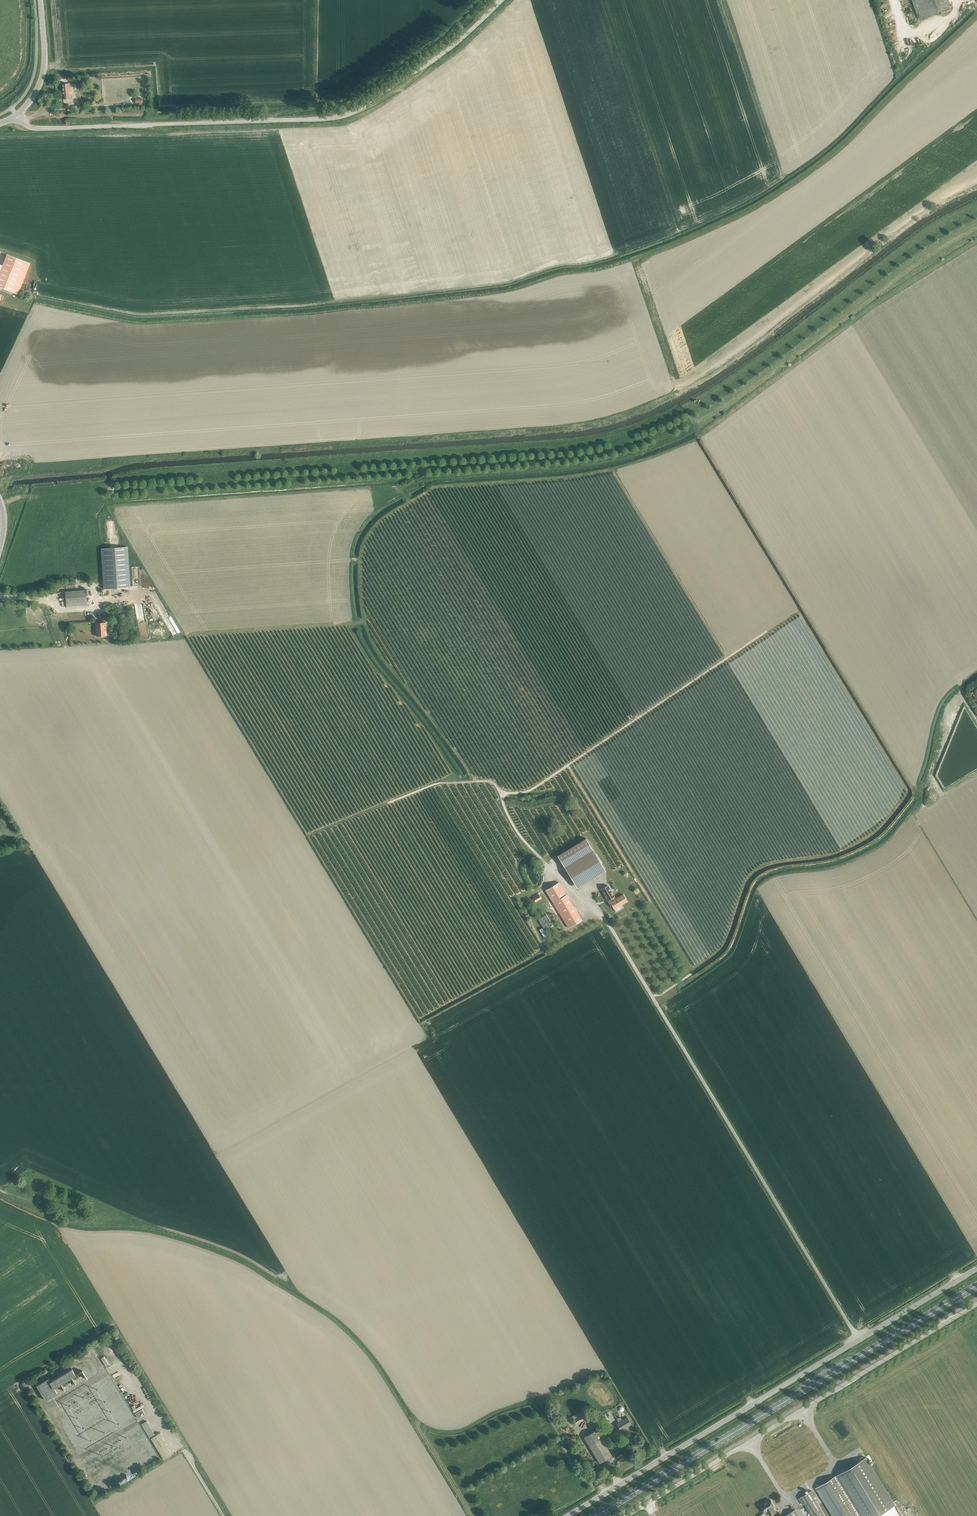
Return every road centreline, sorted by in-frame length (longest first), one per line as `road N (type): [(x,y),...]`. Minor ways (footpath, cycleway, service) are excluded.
road 1 (unclassified): [(16,115),(39,128),(339,117),(436,58),(503,0)]
road 2 (unclassified): [(568,1515),(976,1268)]
road 3 (primary): [(595,1515),(976,1285)]
road 4 (unclassified): [(626,1515),(976,1304)]
road 5 (unclassified): [(16,115),(44,70),(41,0)]

